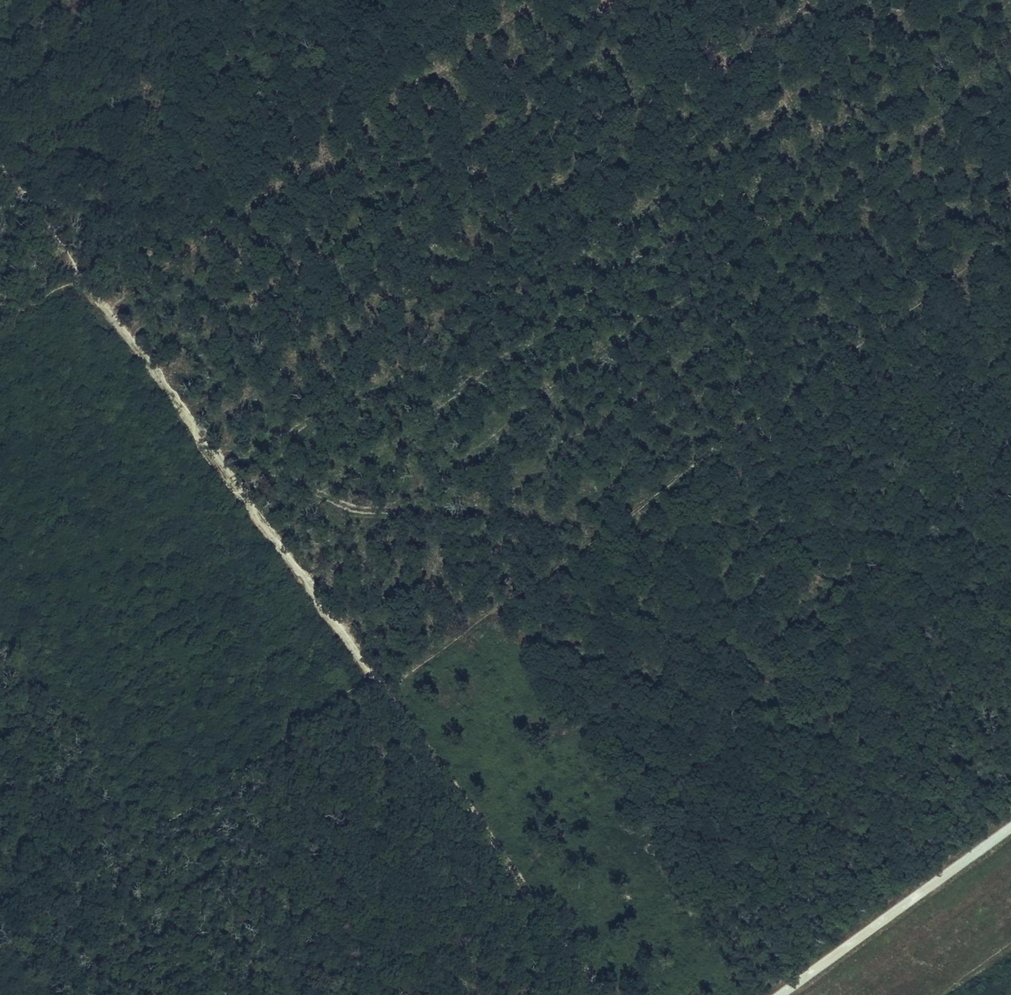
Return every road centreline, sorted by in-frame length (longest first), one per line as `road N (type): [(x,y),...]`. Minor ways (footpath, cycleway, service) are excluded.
road 1 (track): [(1010,827),(778,994)]

